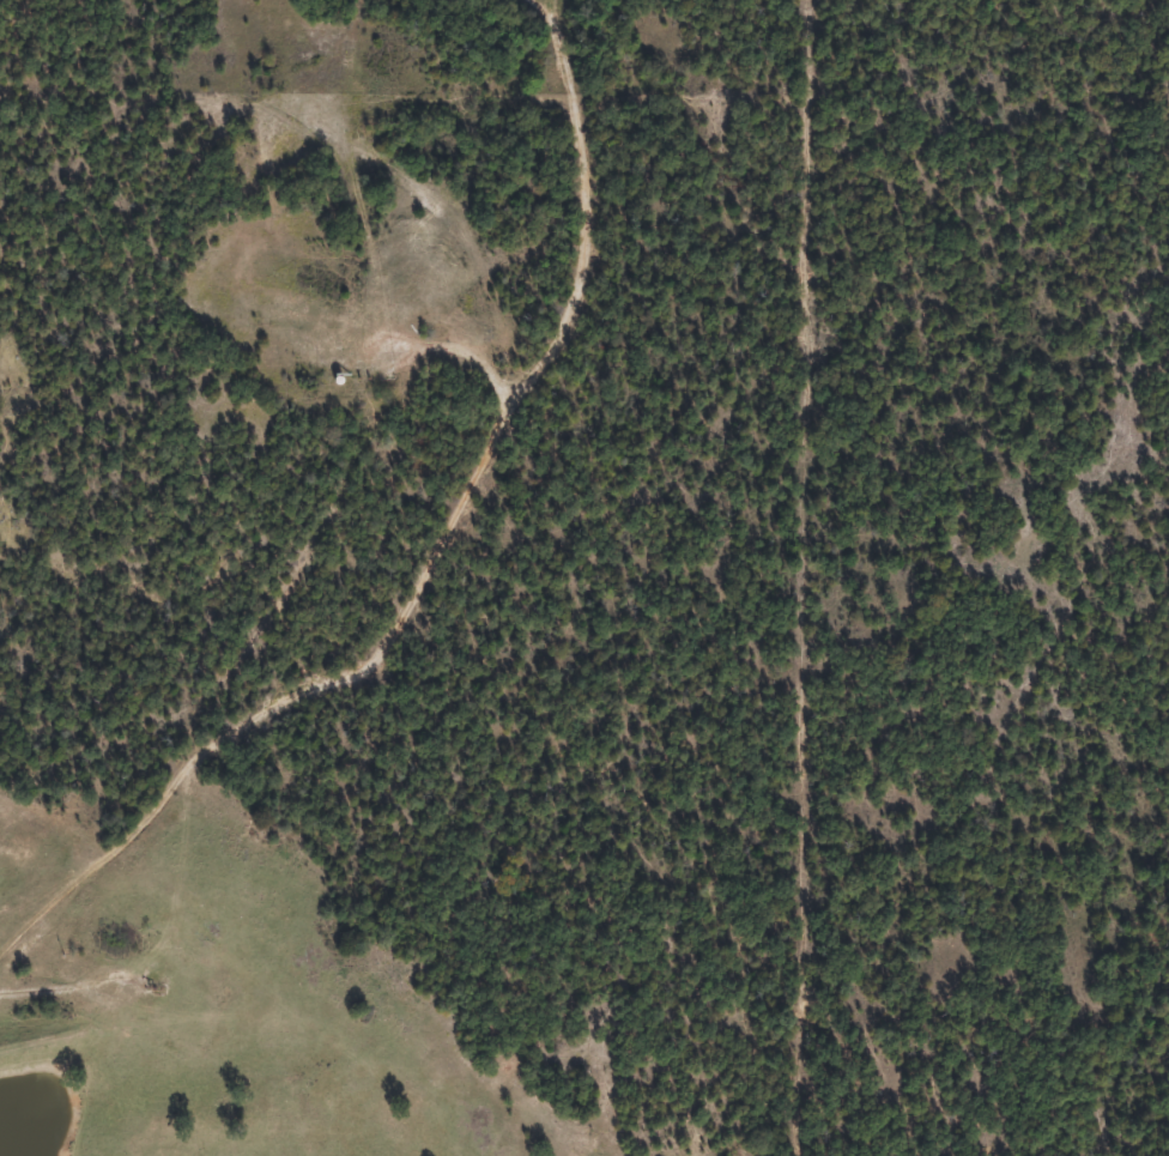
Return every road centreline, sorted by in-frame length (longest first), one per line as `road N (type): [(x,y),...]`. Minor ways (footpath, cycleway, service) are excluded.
road 1 (track): [(518,0),(545,28),(556,55),(582,187),(582,252),(557,339),(511,405),(369,666),(202,752),(116,848),(0,953)]

